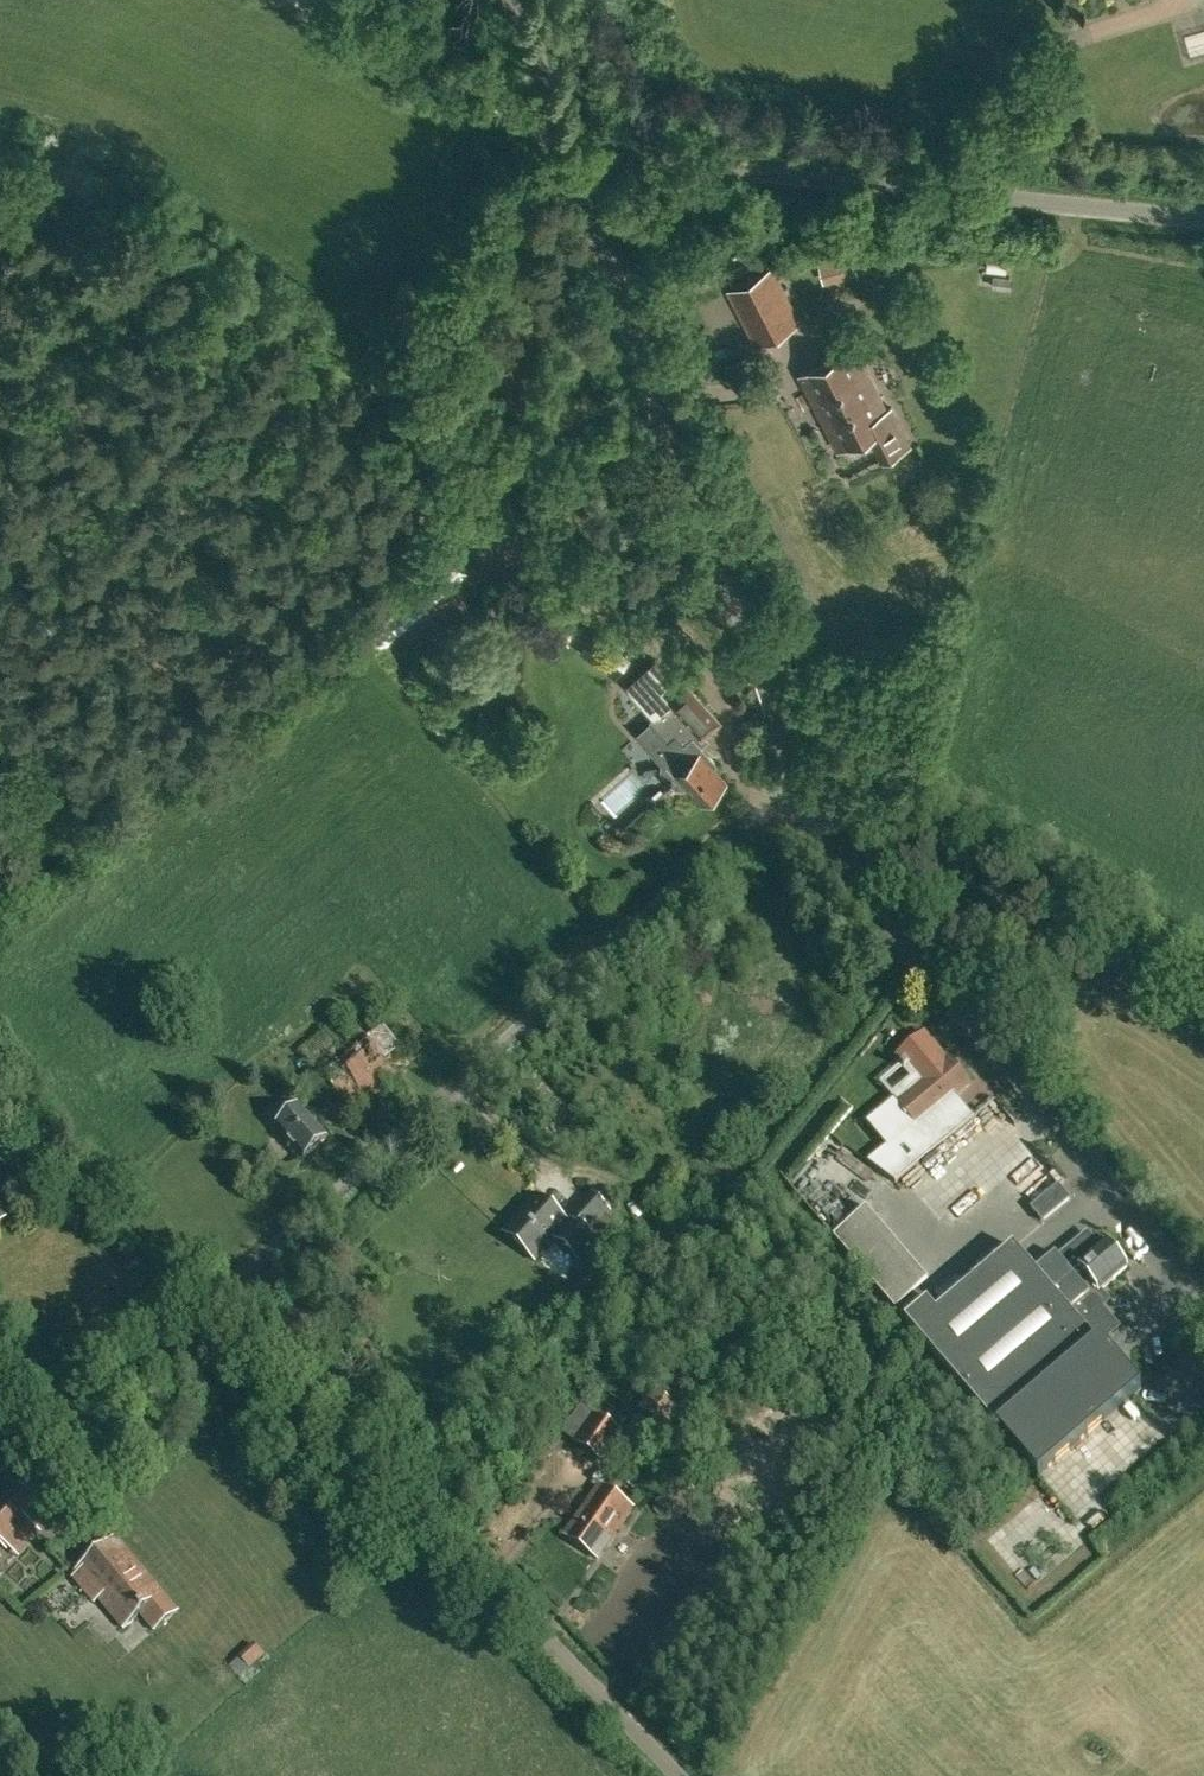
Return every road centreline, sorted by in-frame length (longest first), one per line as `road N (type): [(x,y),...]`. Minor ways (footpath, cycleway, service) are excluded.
road 1 (unclassified): [(220,1298),(798,783)]
road 2 (unclassified): [(677,1775),(220,1298)]
road 3 (tertiary): [(798,783),(575,164)]
road 4 (tertiary): [(1203,1294),(834,849),(798,783)]
road 5 (unclassified): [(1203,221),(693,165),(575,164)]
road 6 (track): [(306,0),(566,143)]
road 7 (unclassified): [(0,1416),(220,1298)]
road 8 (tertiary): [(575,164),(513,0)]

